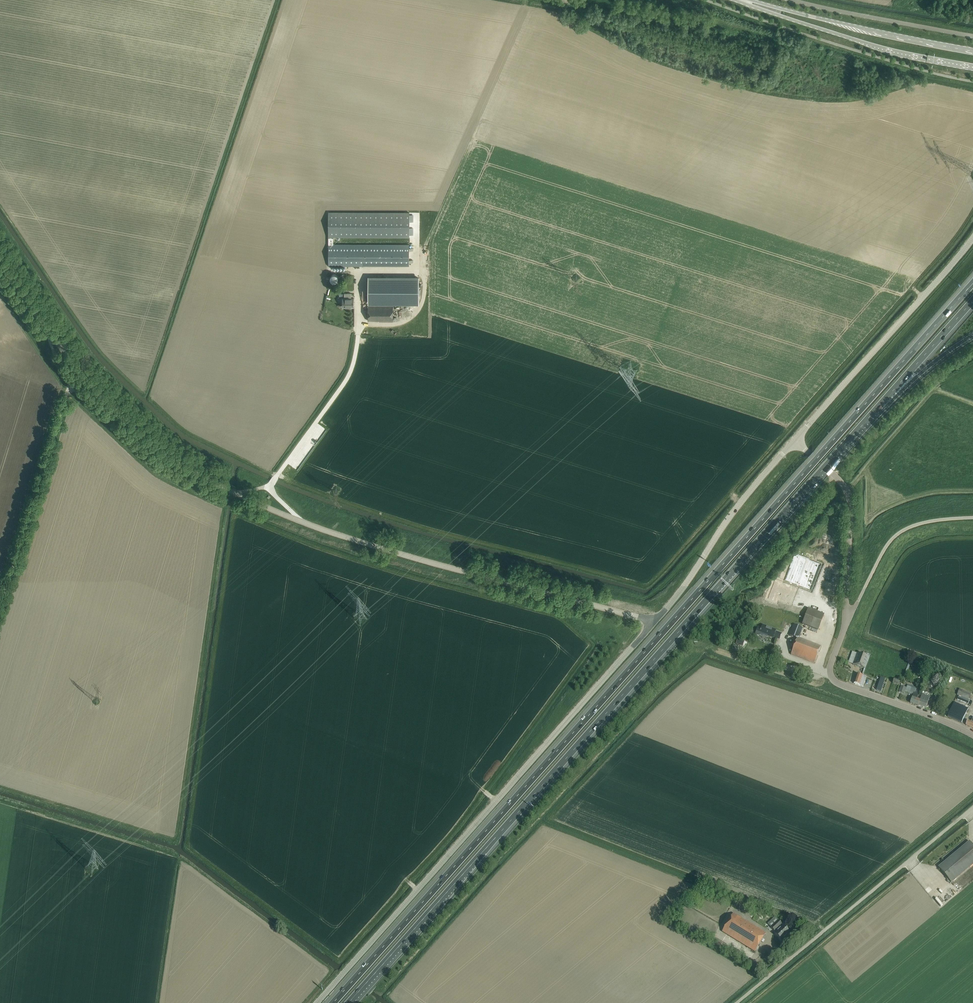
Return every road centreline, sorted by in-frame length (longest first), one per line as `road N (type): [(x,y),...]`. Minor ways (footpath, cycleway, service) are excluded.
road 1 (motorway): [(972,283),(333,1002)]
road 2 (motorway): [(349,1002),(877,408)]
road 3 (tertiary): [(318,1002),(654,621)]
road 4 (unclassified): [(654,621),(301,522)]
road 5 (unclassified): [(736,1002),(972,807)]
road 6 (tertiary): [(795,440),(972,238)]
road 7 (secondary): [(742,0),(887,50),(972,67)]
road 8 (secondary): [(972,51),(747,0)]
road 9 (tertiary): [(654,621),(795,440)]
road 10 (unclassified): [(10,589),(71,383)]
road 11 (unclassified): [(850,616),(848,493),(795,440)]
road 12 (unclassified): [(269,488),(346,381),(358,330)]
road 13 (unclassified): [(850,616),(902,533),(972,518)]
road 14 (unclassified): [(972,736),(830,674)]
road 15 (motorway): [(877,408),(972,300)]
road 16 (unclassified): [(239,495),(171,462),(123,420)]
road 17 (track): [(847,491),(931,395)]
road 18 (unclassified): [(123,420),(42,326)]
road 19 (motorway): [(877,408),(972,335)]

